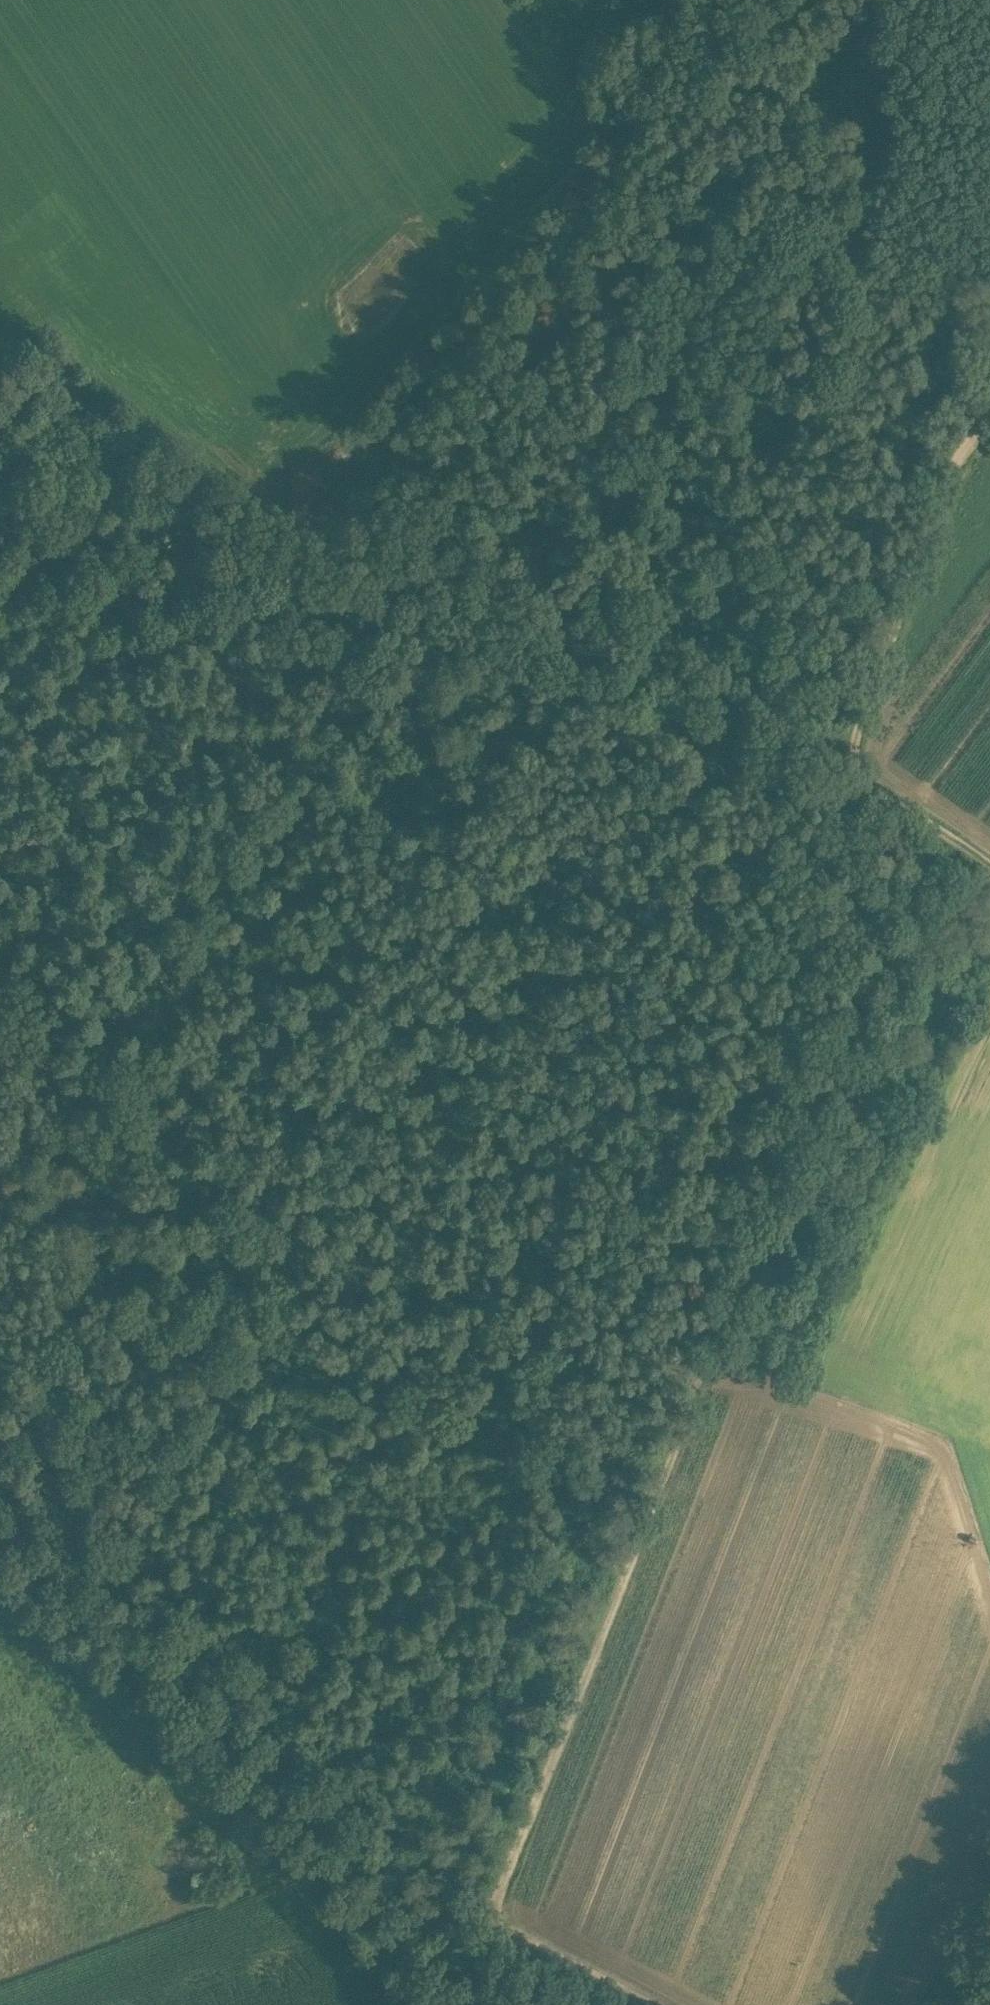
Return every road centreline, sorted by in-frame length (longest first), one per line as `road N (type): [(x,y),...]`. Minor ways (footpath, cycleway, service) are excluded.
road 1 (track): [(938,825),(802,1132),(493,1912),(667,2004)]
road 2 (track): [(833,792),(338,585),(256,585),(0,708)]
road 3 (track): [(833,792),(956,441),(989,420)]

